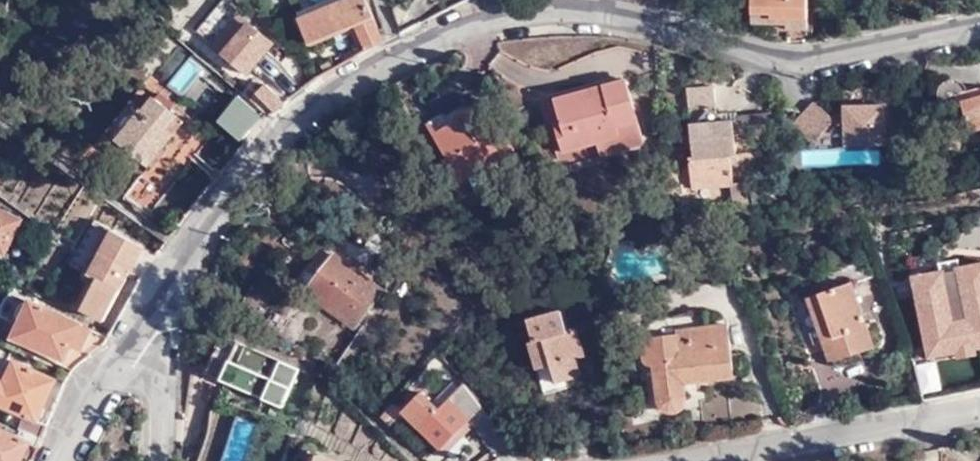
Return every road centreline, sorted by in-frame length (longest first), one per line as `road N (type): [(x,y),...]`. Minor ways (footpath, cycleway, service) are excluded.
road 1 (residential): [(979,30),(818,66),(622,20),(476,25),(359,67),(205,215),(153,319)]
road 2 (residential): [(635,460),(979,405)]
road 3 (residential): [(153,319),(61,460)]
road 4 (residential): [(153,319),(153,460)]

